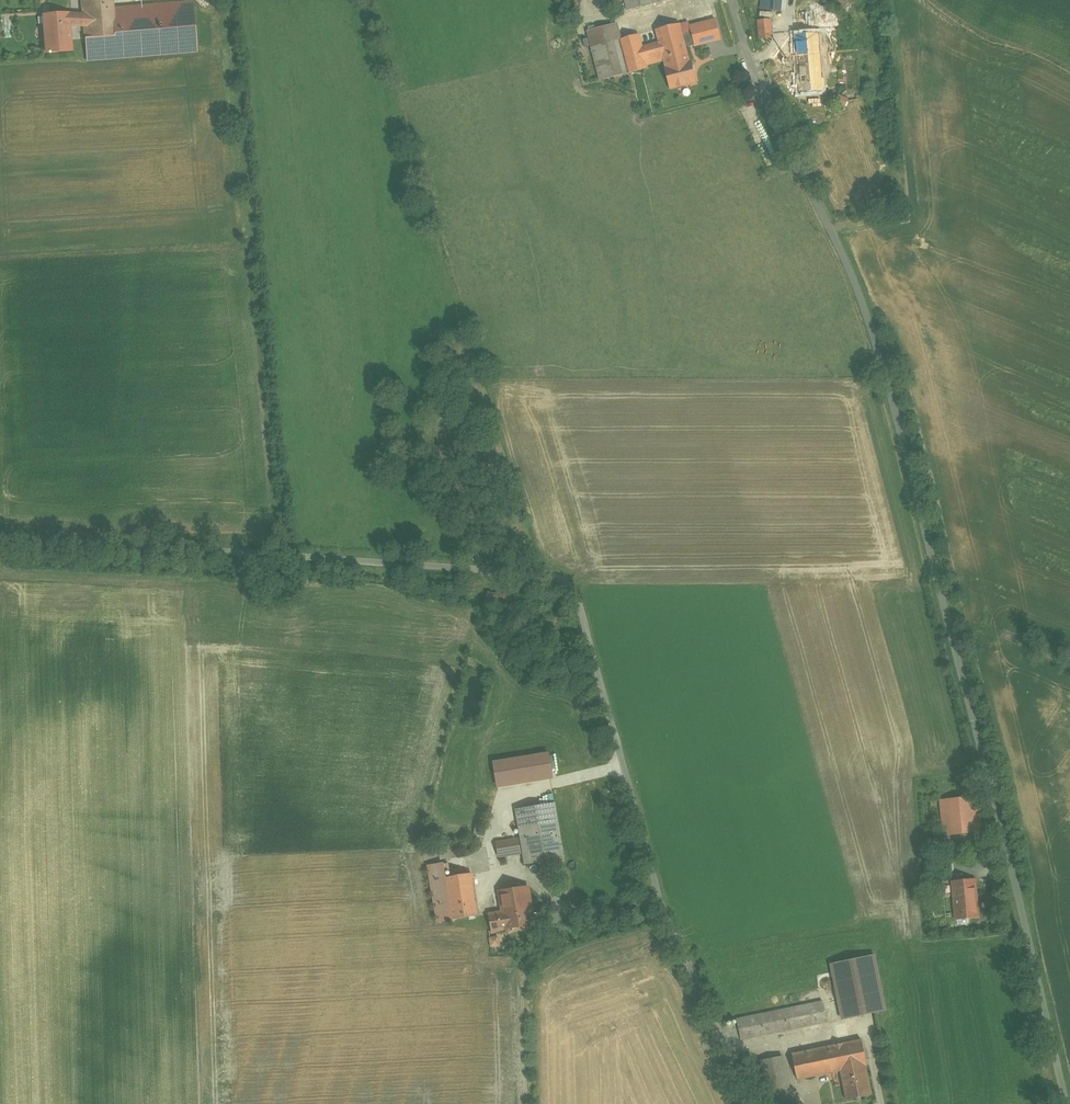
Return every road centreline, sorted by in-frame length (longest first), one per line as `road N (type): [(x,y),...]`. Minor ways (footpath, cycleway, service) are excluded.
road 1 (unclassified): [(733,0),(762,92),(853,270),(888,384),(1068,1103)]
road 2 (unclassified): [(756,1103),(660,897),(571,587),(538,574),(0,538)]

